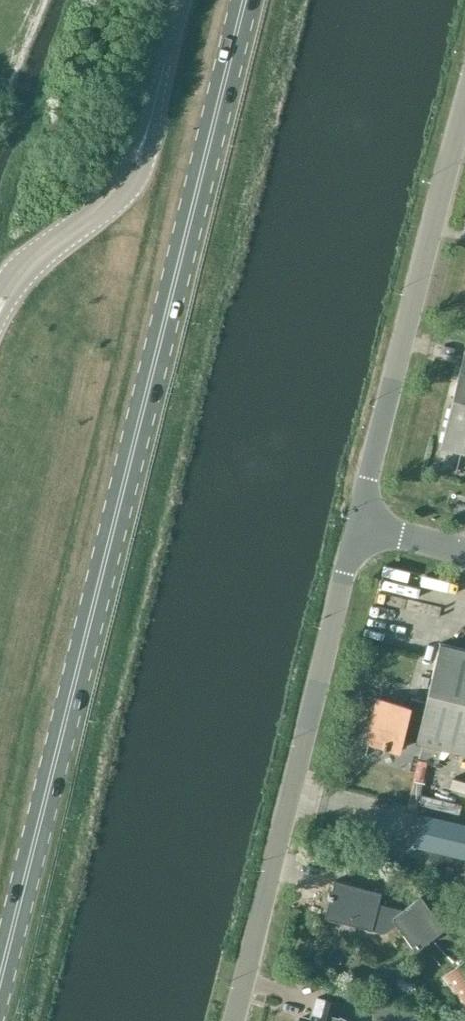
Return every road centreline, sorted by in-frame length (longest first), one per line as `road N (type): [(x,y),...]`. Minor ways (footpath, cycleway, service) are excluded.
road 1 (primary): [(0,978),(244,0)]
road 2 (unclassified): [(237,1020),(355,525)]
road 3 (unclassified): [(355,525),(464,103)]
road 4 (unclassified): [(0,307),(27,264),(112,199),(129,176),(182,0)]

